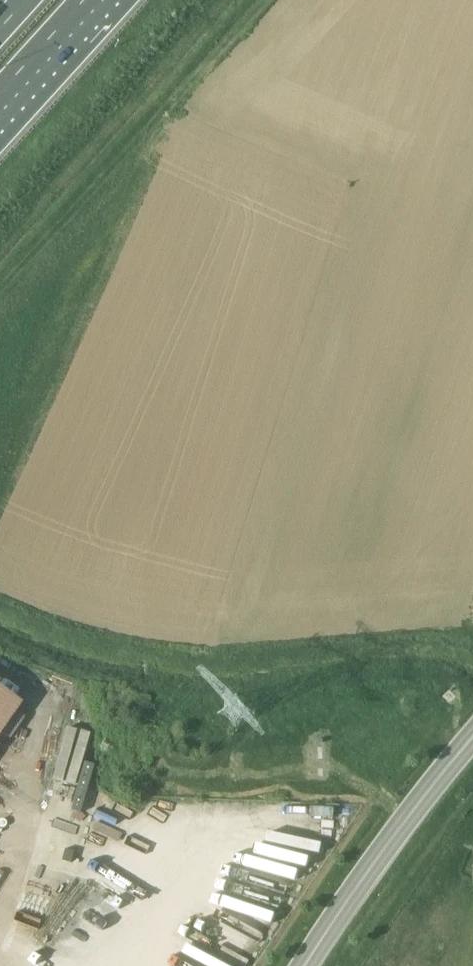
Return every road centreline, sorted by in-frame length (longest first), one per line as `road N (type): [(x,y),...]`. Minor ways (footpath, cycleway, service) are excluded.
road 1 (tertiary): [(306,965),(472,735)]
road 2 (motorway): [(0,103),(93,0)]

